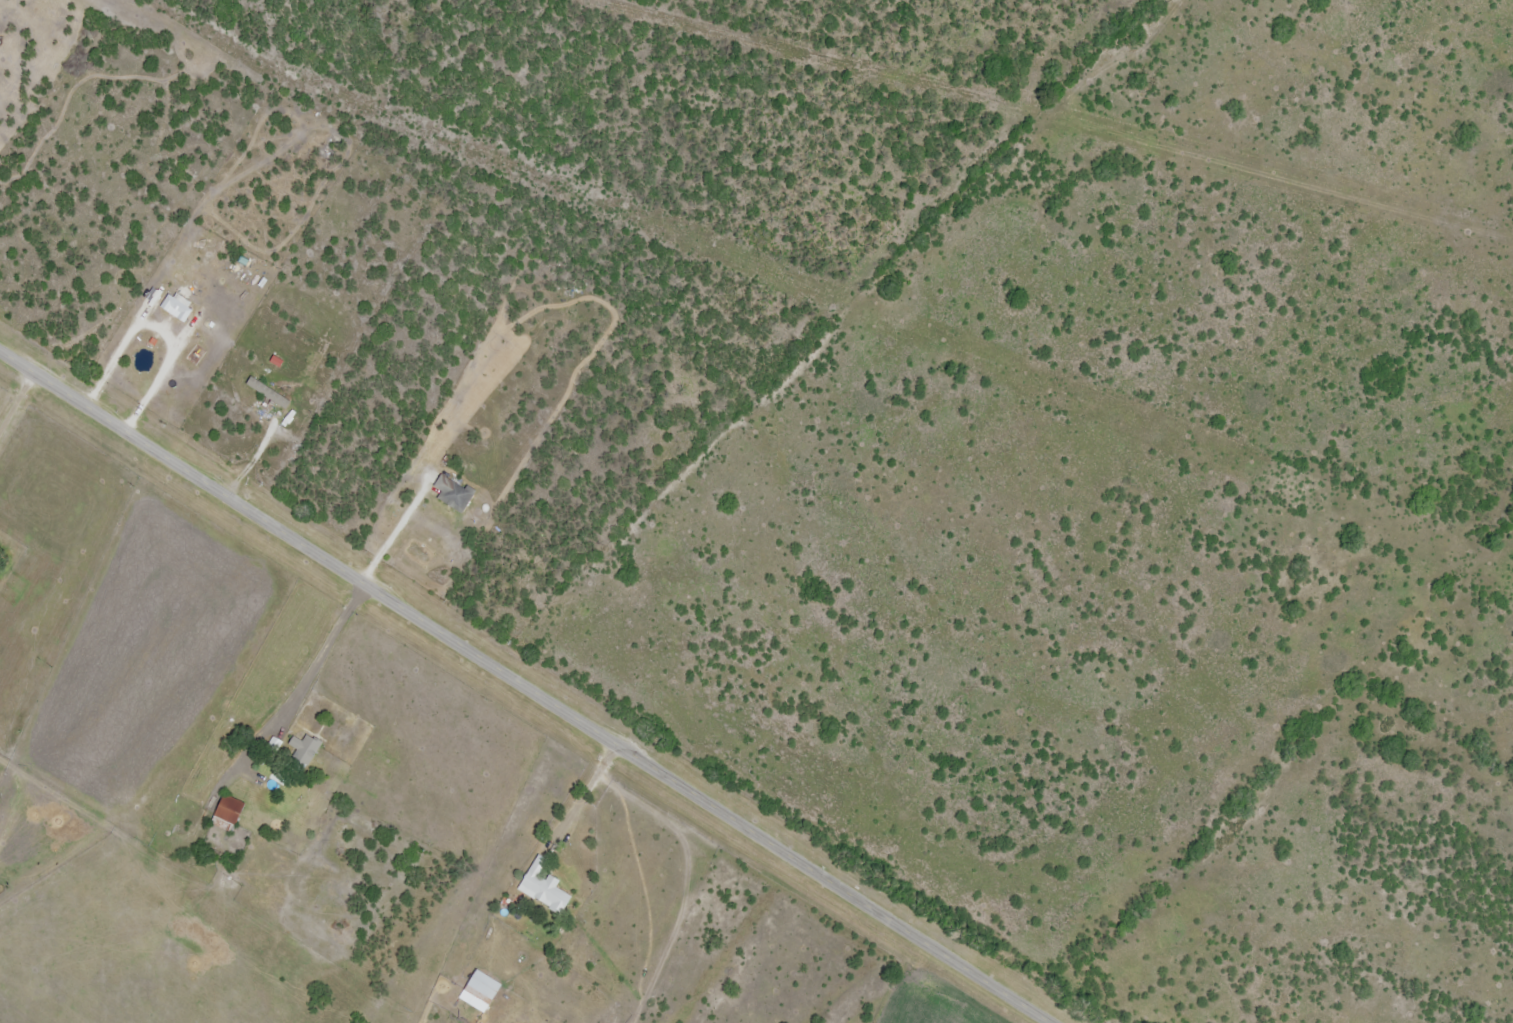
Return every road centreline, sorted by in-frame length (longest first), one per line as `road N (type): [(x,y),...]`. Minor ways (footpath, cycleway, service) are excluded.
road 1 (tertiary): [(1050,1022),(0,354)]

